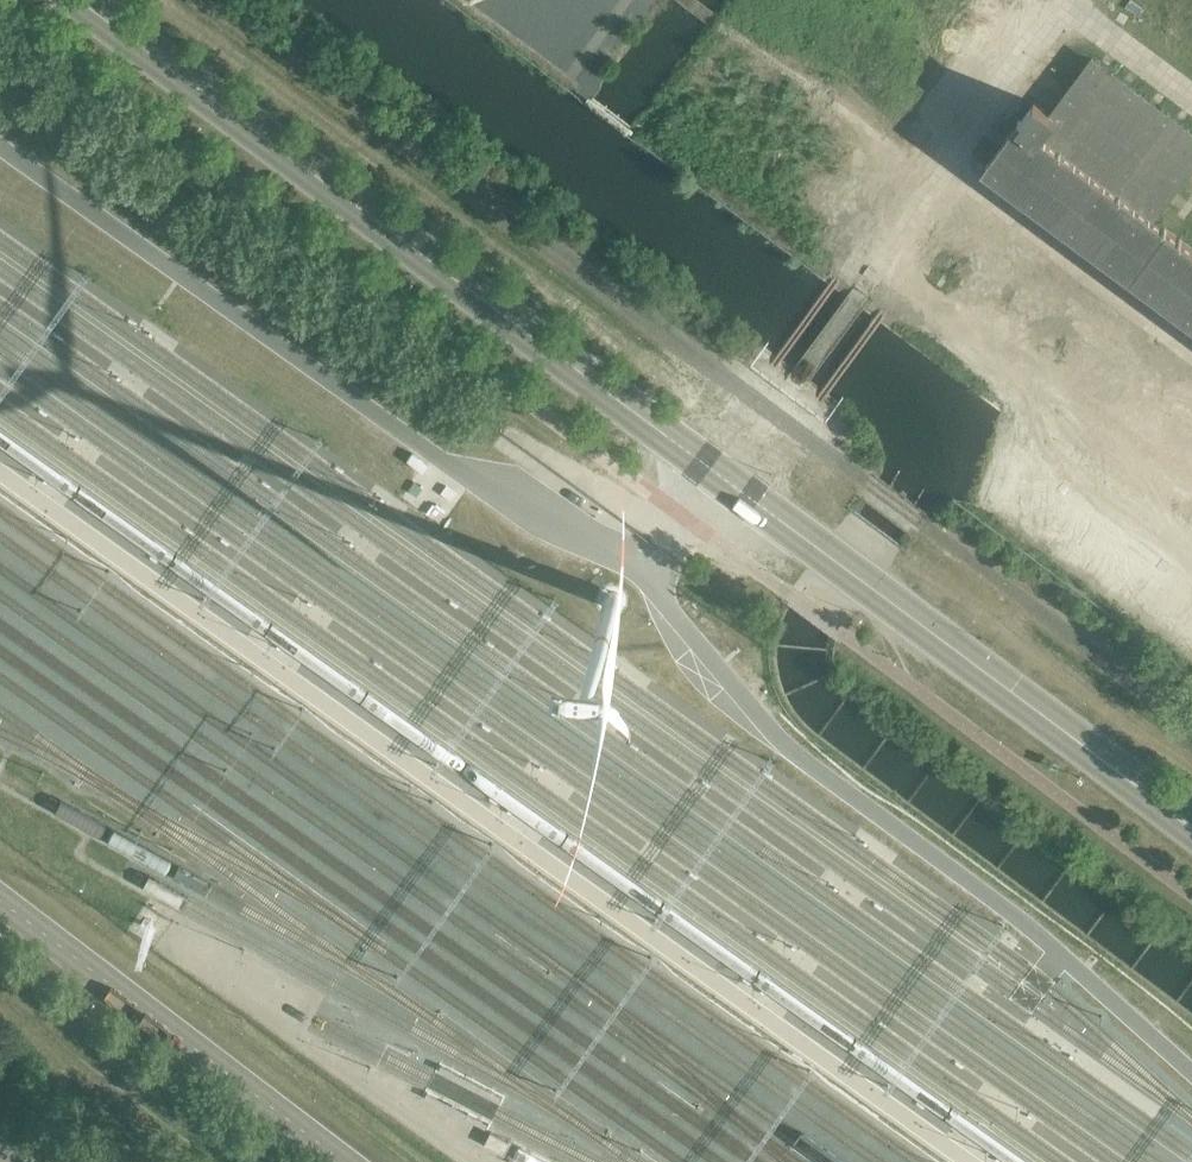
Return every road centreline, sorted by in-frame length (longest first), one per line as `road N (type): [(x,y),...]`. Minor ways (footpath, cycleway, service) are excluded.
road 1 (secondary): [(1191,825),(80,0)]
road 2 (tertiary): [(344,1161),(0,900)]
road 3 (track): [(901,233),(910,275),(944,320),(1191,510)]
road 4 (track): [(944,169),(804,69),(718,22)]

